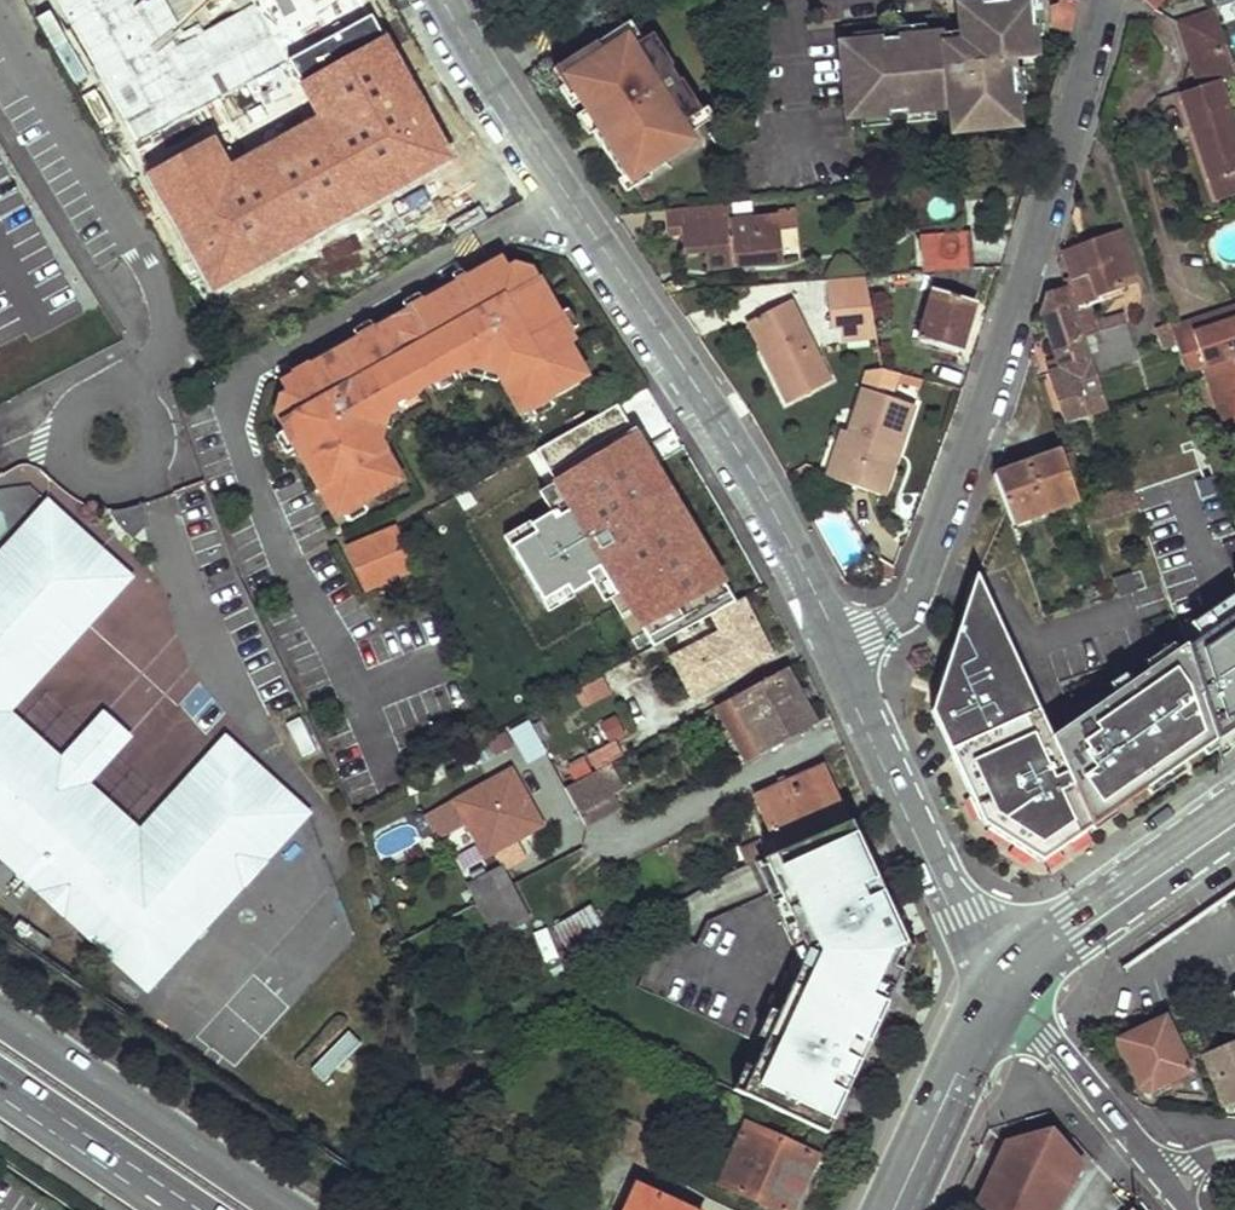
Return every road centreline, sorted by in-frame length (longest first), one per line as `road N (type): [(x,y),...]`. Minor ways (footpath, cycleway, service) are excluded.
road 1 (residential): [(840,649),(750,472),(444,0)]
road 2 (residential): [(840,649),(909,608),(992,390),(1056,190),(1105,0)]
road 3 (residential): [(128,391),(161,354),(167,317),(154,276),(0,26)]
road 4 (residential): [(1016,989),(945,885),(840,649)]
road 5 (trunk): [(287,1209),(0,1018)]
road 6 (primary): [(1234,821),(1093,921),(1016,989)]
road 7 (primary): [(894,1209),(975,1044),(1016,989)]
road 8 (residential): [(1160,1173),(1016,989)]
road 9 (trunk): [(0,1083),(193,1209)]
road 10 (residential): [(128,391),(84,398),(63,437),(74,469),(119,487)]
road 11 (residential): [(119,487),(149,472),(162,442),(154,411),(128,391)]

